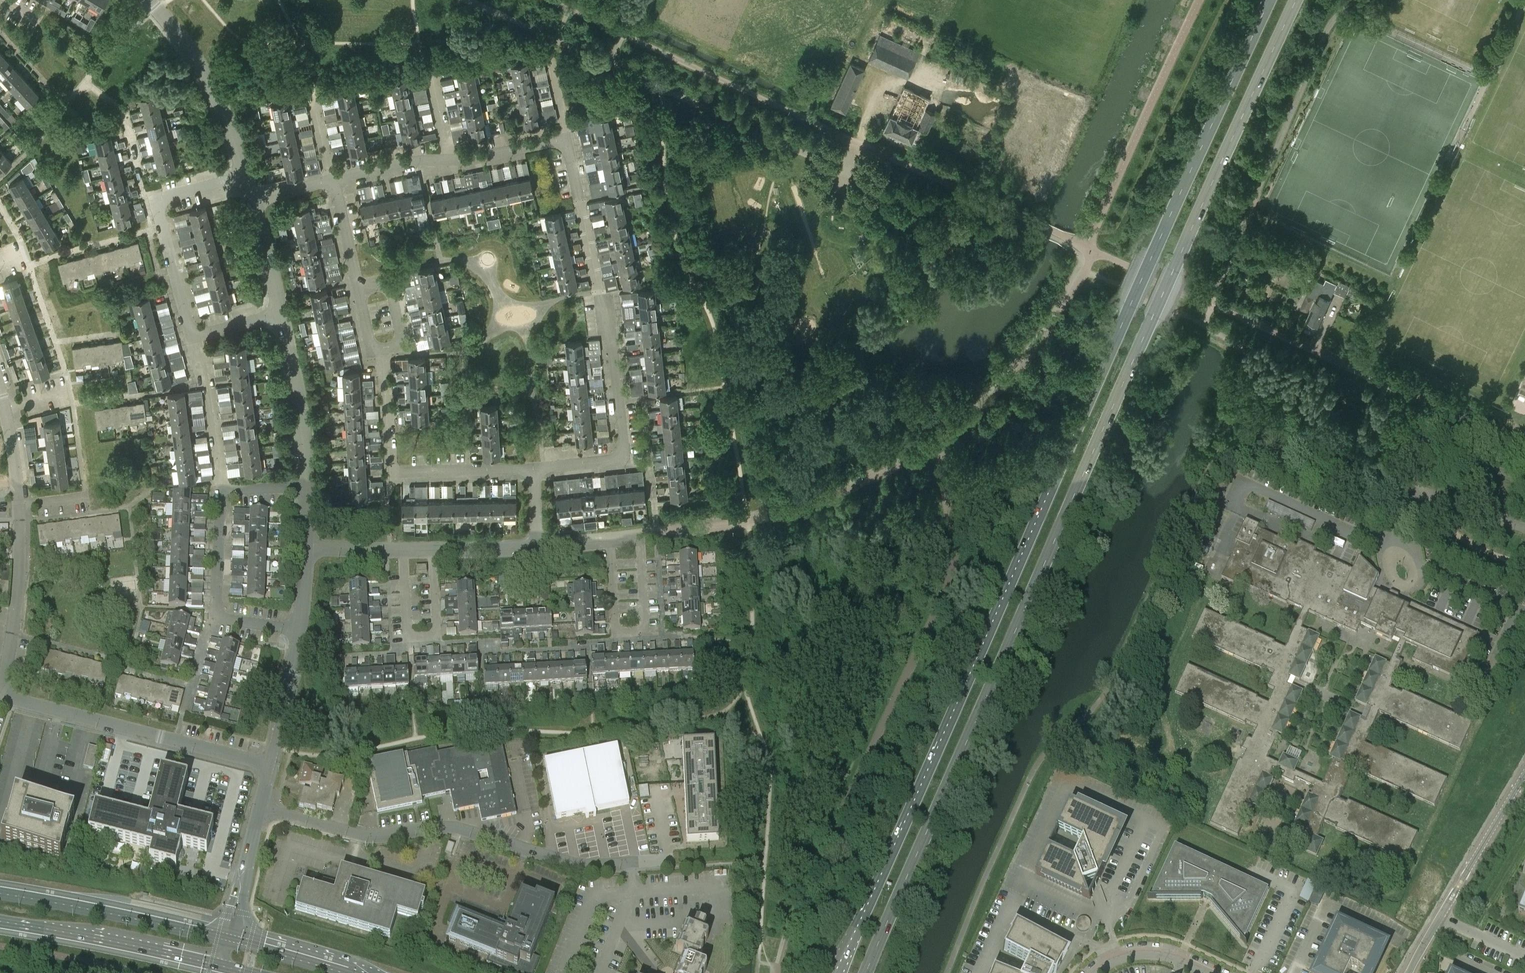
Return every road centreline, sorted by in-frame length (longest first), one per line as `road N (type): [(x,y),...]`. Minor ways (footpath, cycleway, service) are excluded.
road 1 (secondary): [(1271,0),(833,972)]
road 2 (secondary): [(867,972),(1172,262),(1296,0)]
road 3 (residential): [(673,860),(574,863),(465,830),(360,835),(260,808)]
road 4 (residential): [(534,469),(625,459),(611,335),(566,139)]
road 5 (residential): [(1,695),(19,591),(19,522),(0,392)]
road 6 (residential): [(270,766),(1,695)]
road 7 (residential): [(246,176),(155,200),(190,335)]
road 8 (primary): [(228,940),(0,893)]
road 9 (residential): [(611,540),(617,639),(647,638),(640,536)]
road 10 (primary): [(0,922),(222,968)]
road 11 (residential): [(433,551),(439,641),(409,643),(402,550)]
road 12 (residential): [(299,629),(218,616),(222,487)]
road 13 (residential): [(246,176),(200,63),(149,0)]
road 14 (residential): [(306,485),(281,314)]
road 15 (residential): [(222,487),(208,384),(190,335)]
road 16 (residential): [(392,472),(534,469)]
road 17 (residential): [(270,766),(299,629)]
road 18 (residential): [(228,940),(260,808)]
road 19 (residential): [(392,472),(381,349)]

